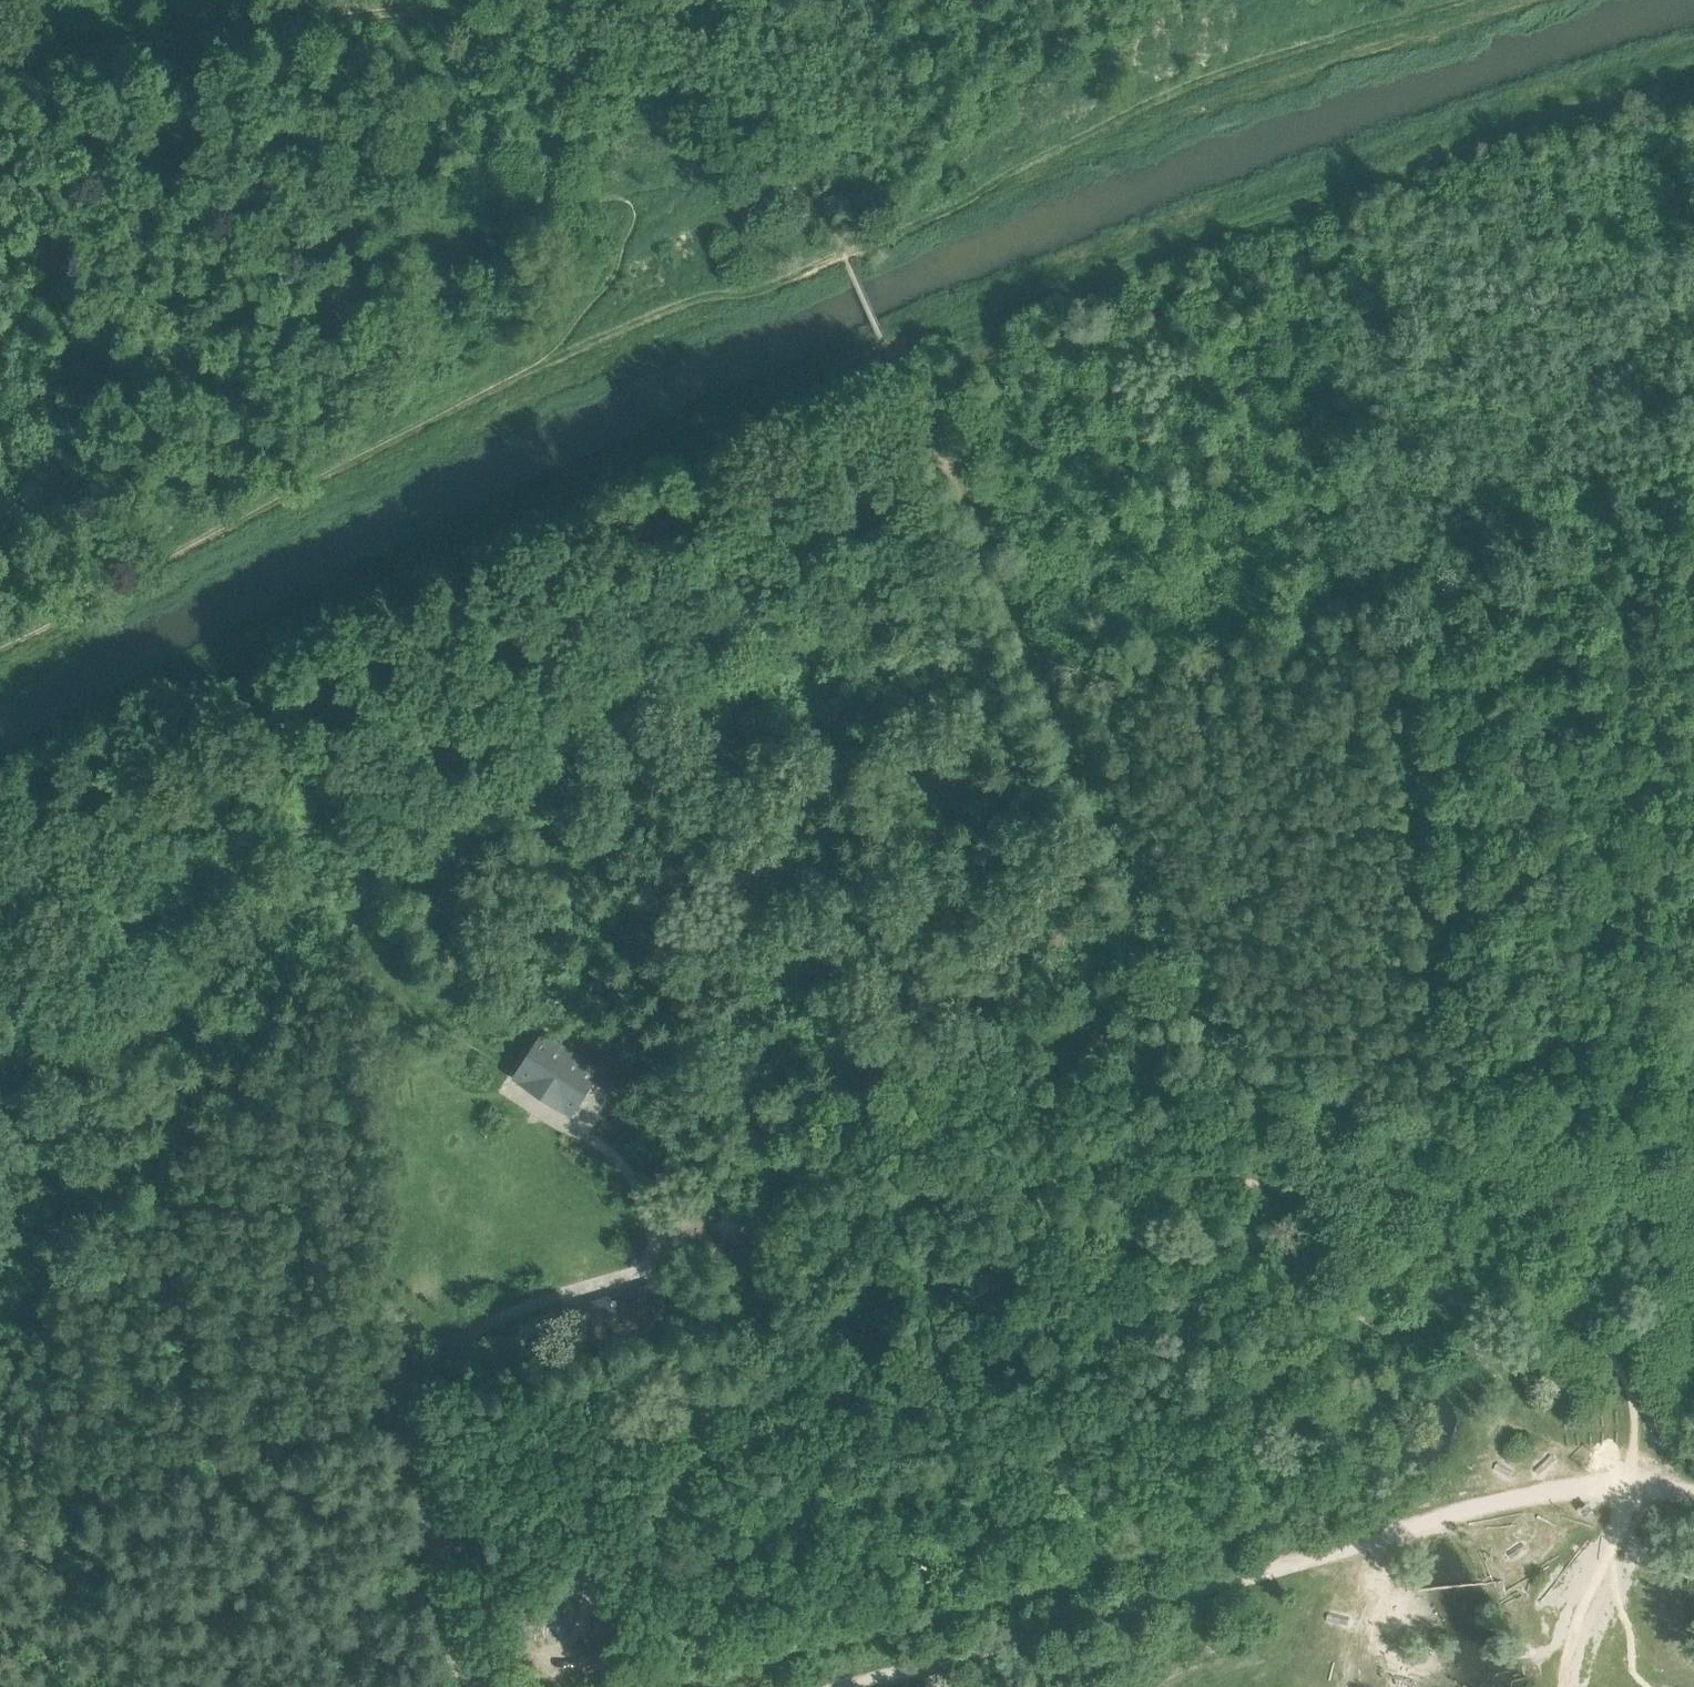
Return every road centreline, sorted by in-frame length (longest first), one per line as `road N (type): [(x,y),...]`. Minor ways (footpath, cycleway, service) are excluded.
road 1 (residential): [(1693,1492),(1570,1485),(854,1686)]
road 2 (track): [(456,1686),(419,1396),(426,1353),(552,1299),(644,1271),(650,1226),(626,1170),(510,1091)]

